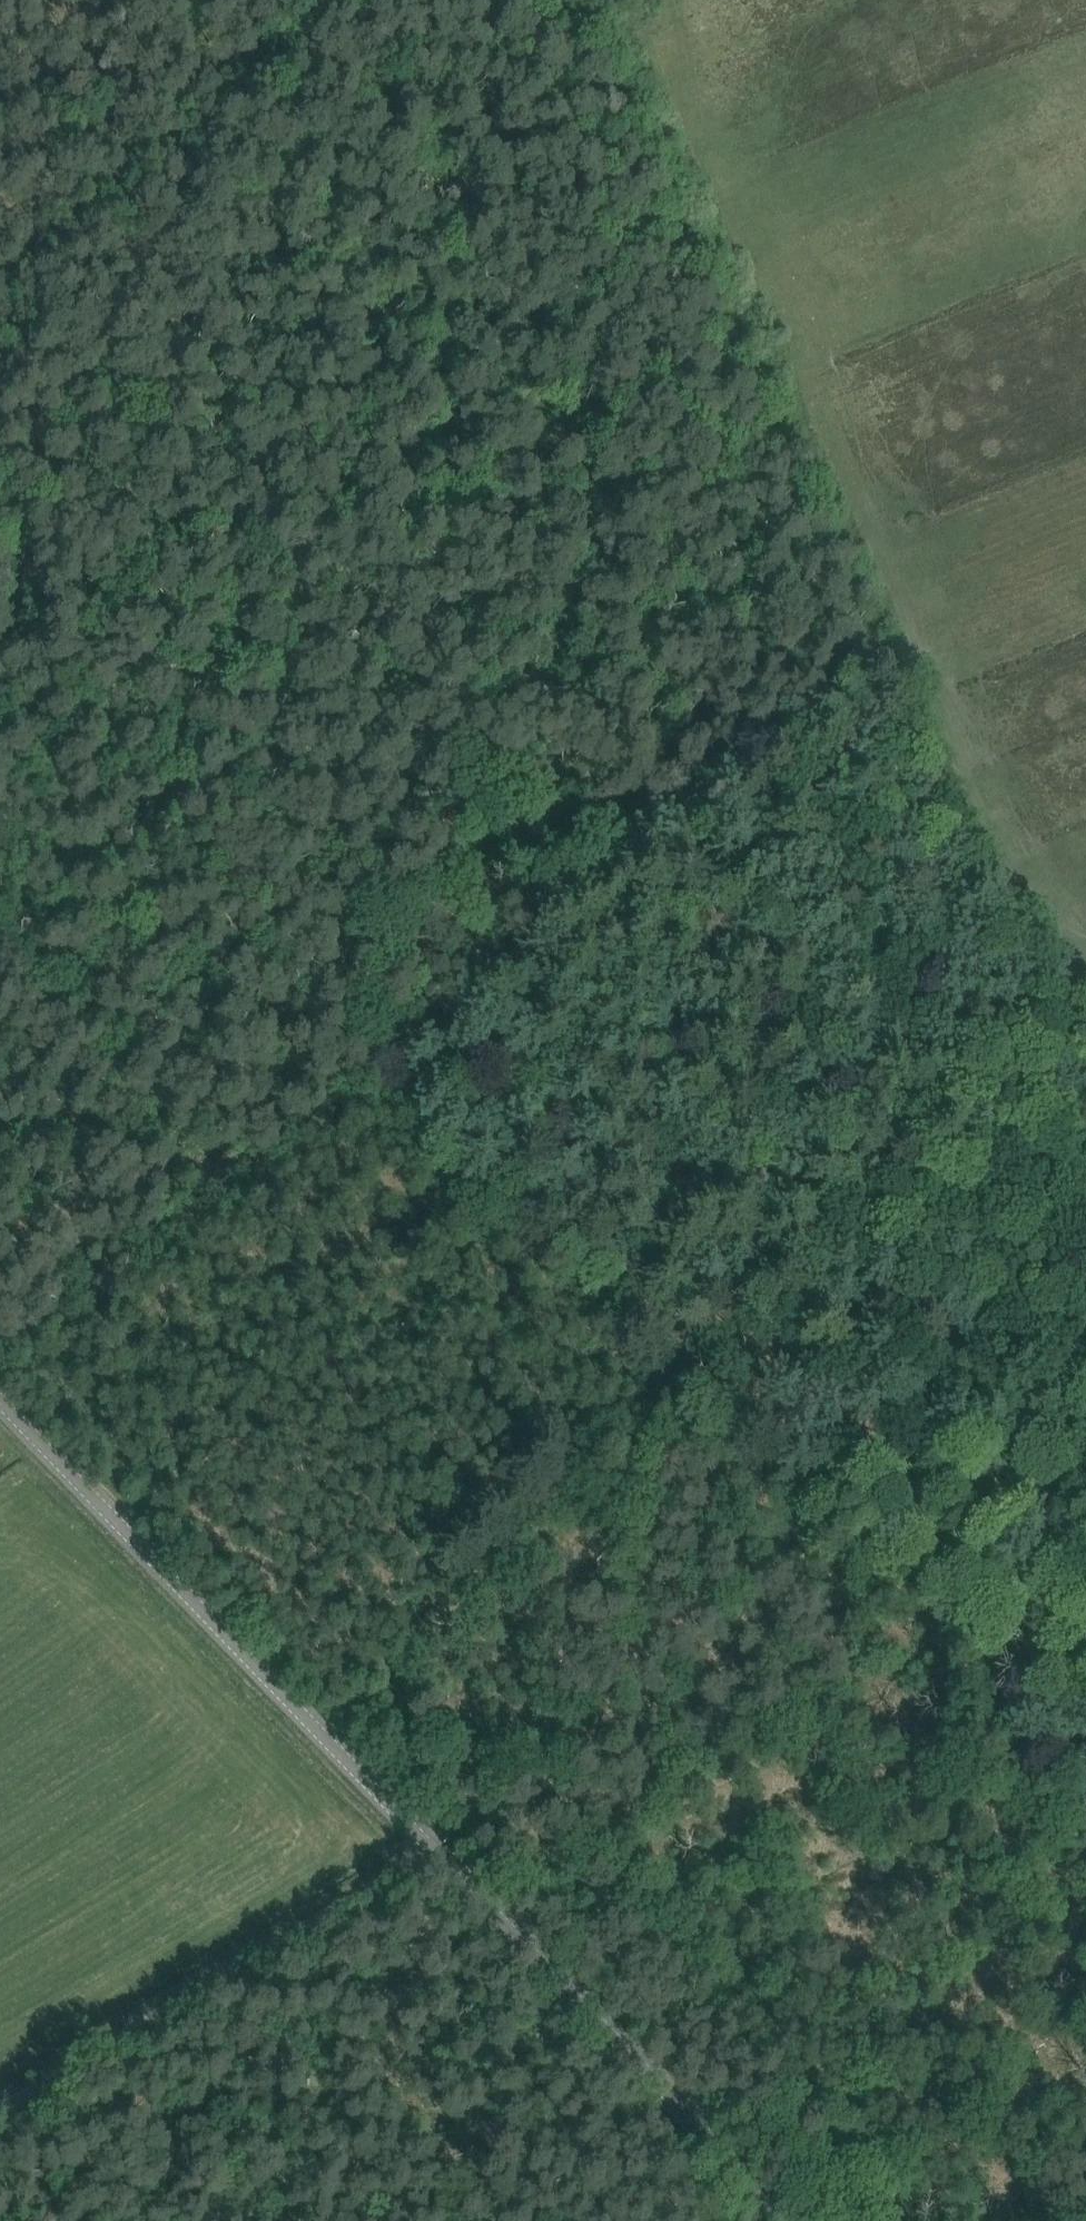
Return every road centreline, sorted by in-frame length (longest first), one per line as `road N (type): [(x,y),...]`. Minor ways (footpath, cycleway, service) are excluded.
road 1 (tertiary): [(426,1857),(0,1403)]
road 2 (tertiary): [(795,2220),(426,1857)]
road 3 (unclassified): [(0,2108),(426,1857)]

